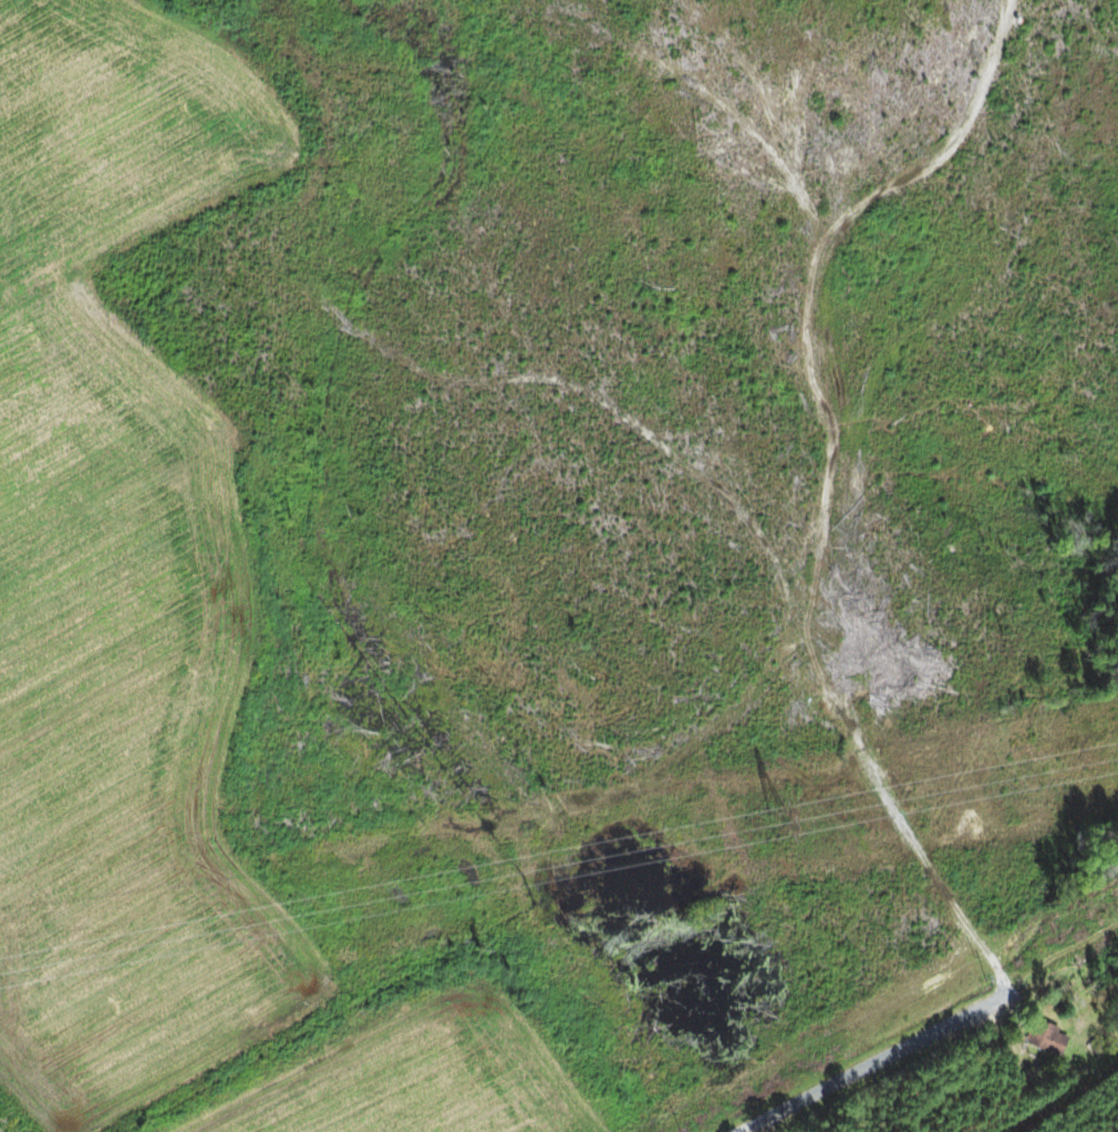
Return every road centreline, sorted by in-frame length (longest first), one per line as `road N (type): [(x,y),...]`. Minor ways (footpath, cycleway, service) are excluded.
road 1 (residential): [(763,1131),(956,1038)]

